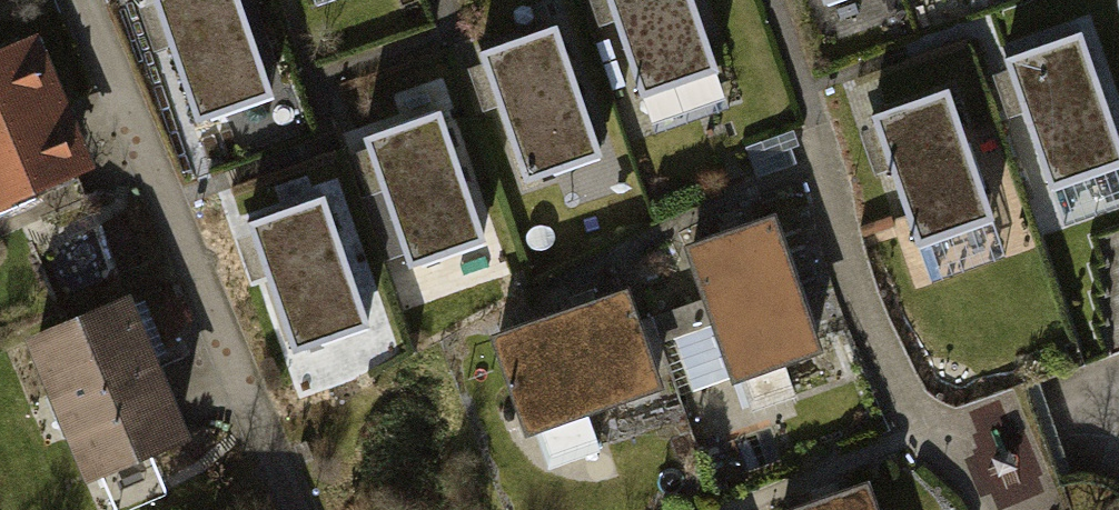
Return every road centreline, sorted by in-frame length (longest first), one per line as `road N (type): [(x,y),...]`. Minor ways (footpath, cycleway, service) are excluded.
road 1 (residential): [(66,0),(304,509)]

